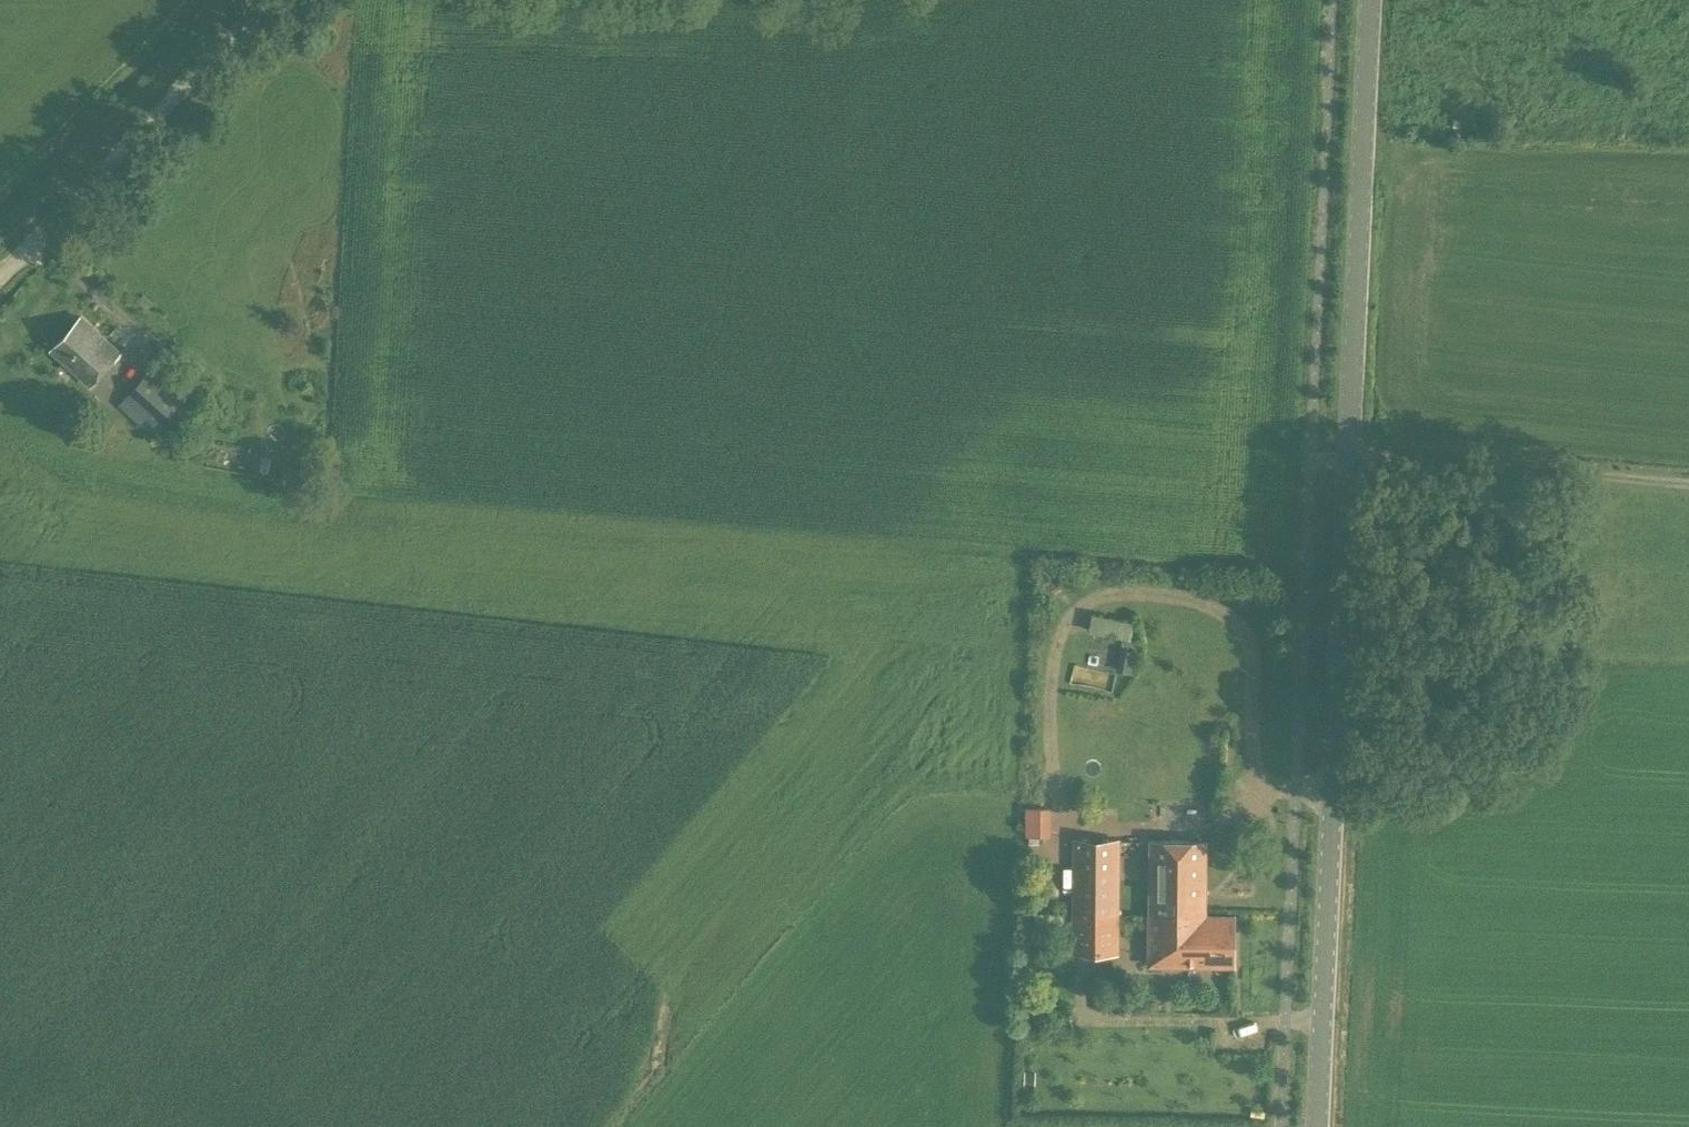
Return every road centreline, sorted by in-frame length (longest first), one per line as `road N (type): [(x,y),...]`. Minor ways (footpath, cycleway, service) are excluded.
road 1 (tertiary): [(1317,1126),(1371,0)]
road 2 (unclassified): [(0,289),(284,0)]

